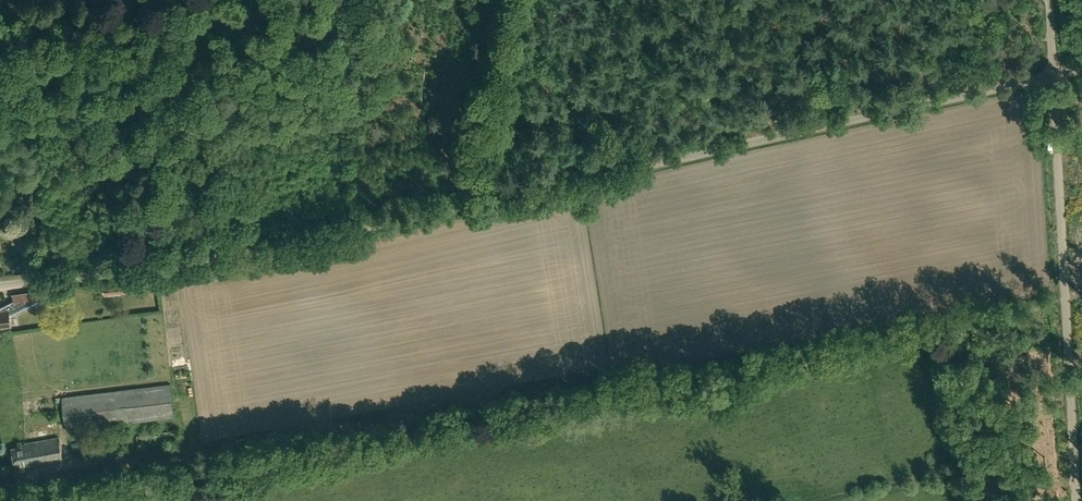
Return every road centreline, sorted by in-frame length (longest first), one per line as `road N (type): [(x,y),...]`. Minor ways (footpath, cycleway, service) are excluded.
road 1 (unclassified): [(0,286),(392,224),(1054,77)]
road 2 (unclassified): [(1075,500),(1054,77)]

